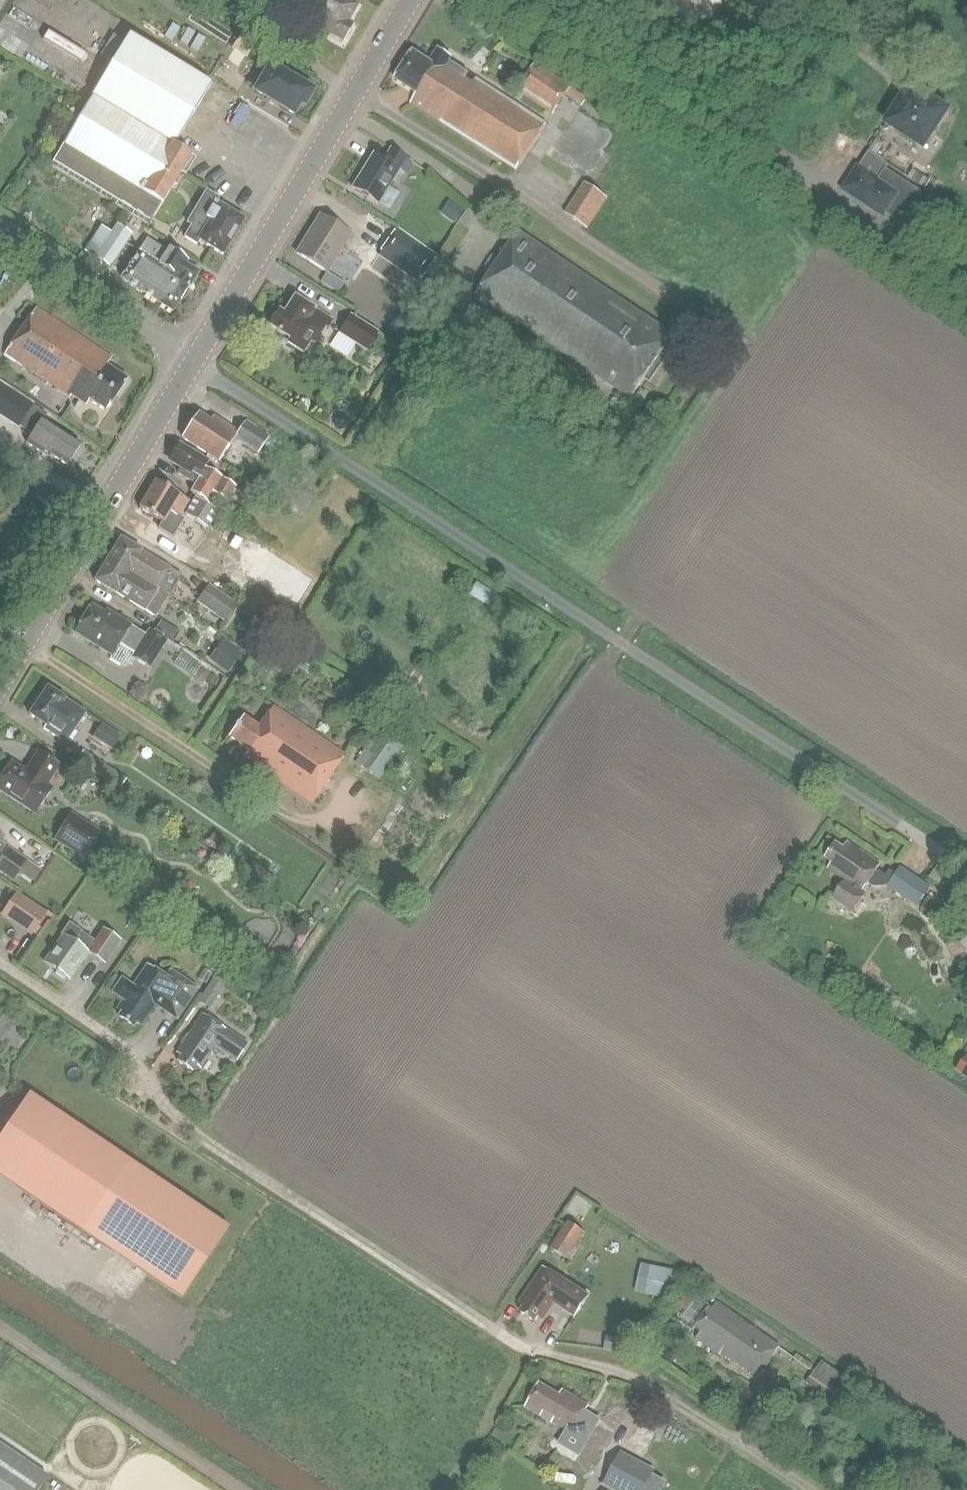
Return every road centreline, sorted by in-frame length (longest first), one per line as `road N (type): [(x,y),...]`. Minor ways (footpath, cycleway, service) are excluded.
road 1 (unclassified): [(966,869),(192,364)]
road 2 (track): [(966,311),(490,0)]
road 3 (secondary): [(192,364),(409,0)]
road 4 (secondary): [(0,676),(192,364)]
road 5 (unclassified): [(192,364),(0,233)]

